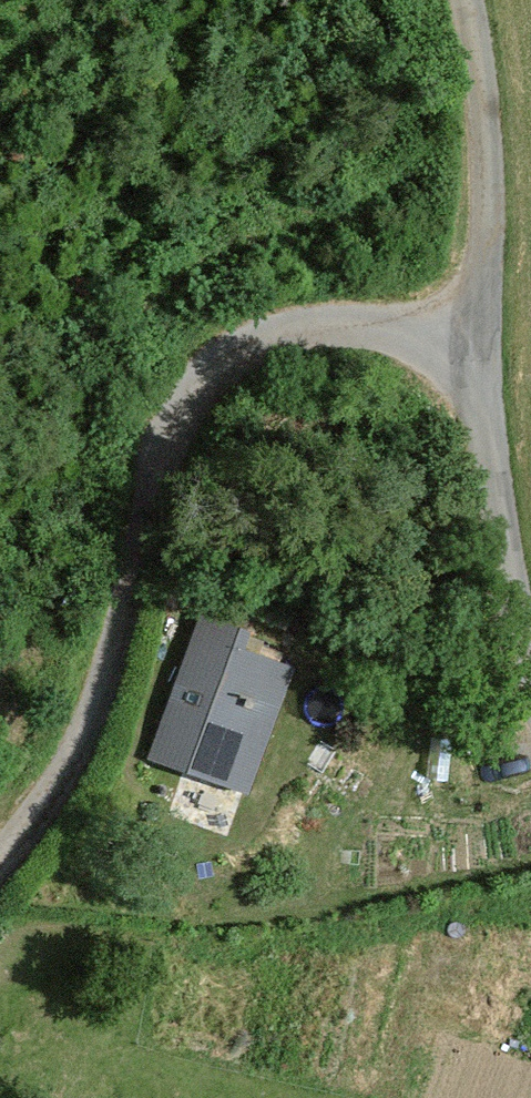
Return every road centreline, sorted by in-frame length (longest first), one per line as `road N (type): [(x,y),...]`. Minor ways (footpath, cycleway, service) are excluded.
road 1 (track): [(487,330),(401,319),(265,336),(172,415),(118,654),(70,777),(0,858)]
road 2 (unclassified): [(469,0),(488,139),(489,430),(507,569),(530,668)]

